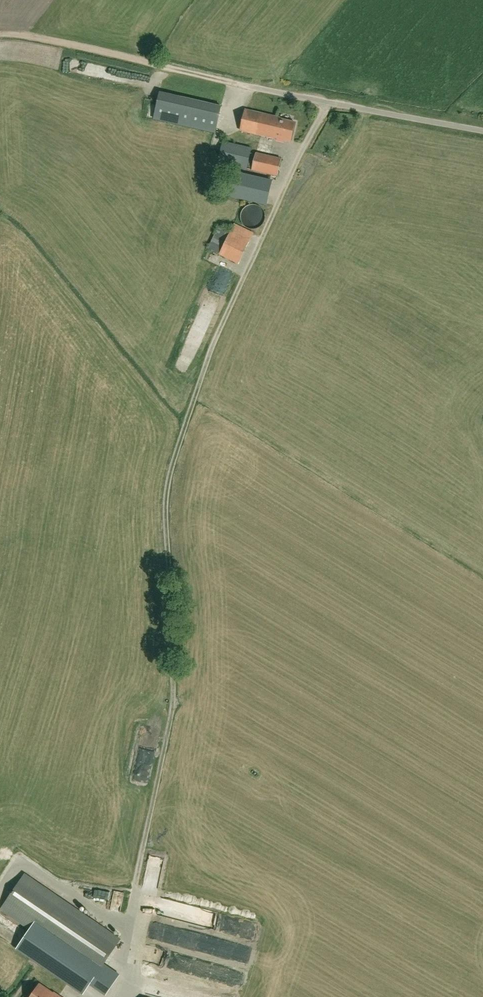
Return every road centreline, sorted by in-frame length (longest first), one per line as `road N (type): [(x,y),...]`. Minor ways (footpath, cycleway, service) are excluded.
road 1 (track): [(121,996),(172,703),(168,479),(207,358),(328,103)]
road 2 (unclassified): [(482,130),(223,80)]
road 3 (track): [(223,80),(0,35)]

